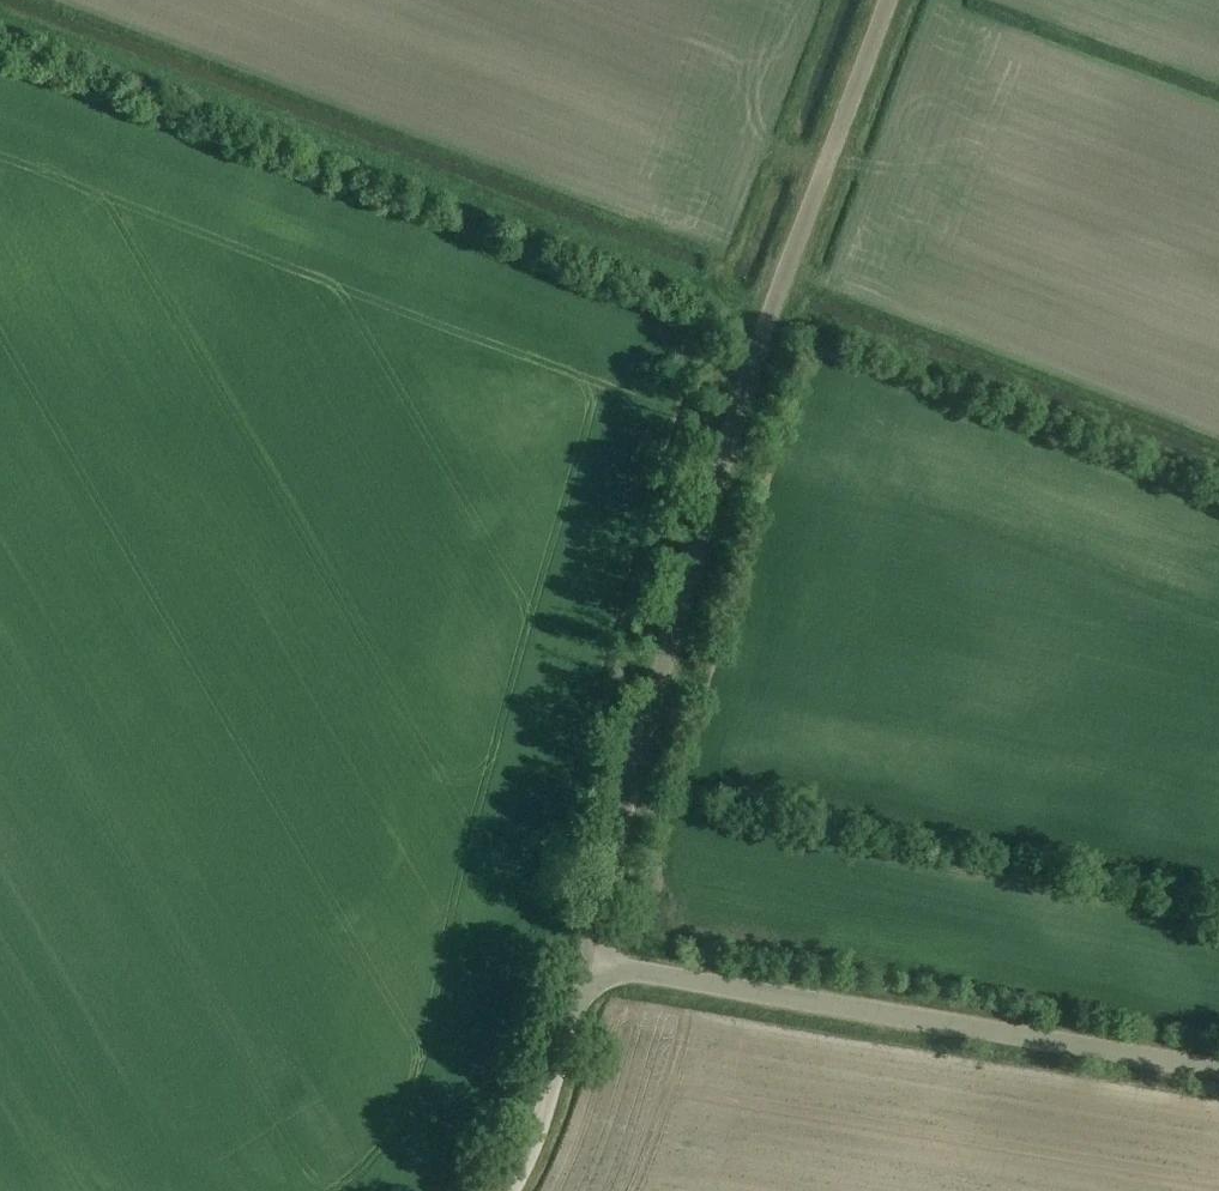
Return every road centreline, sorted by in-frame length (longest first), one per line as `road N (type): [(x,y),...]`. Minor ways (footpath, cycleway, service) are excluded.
road 1 (unclassified): [(587,961),(657,682),(743,396),(888,0)]
road 2 (unclassified): [(1218,1070),(587,961)]
road 3 (unclassified): [(512,1190),(550,1099),(587,961)]

